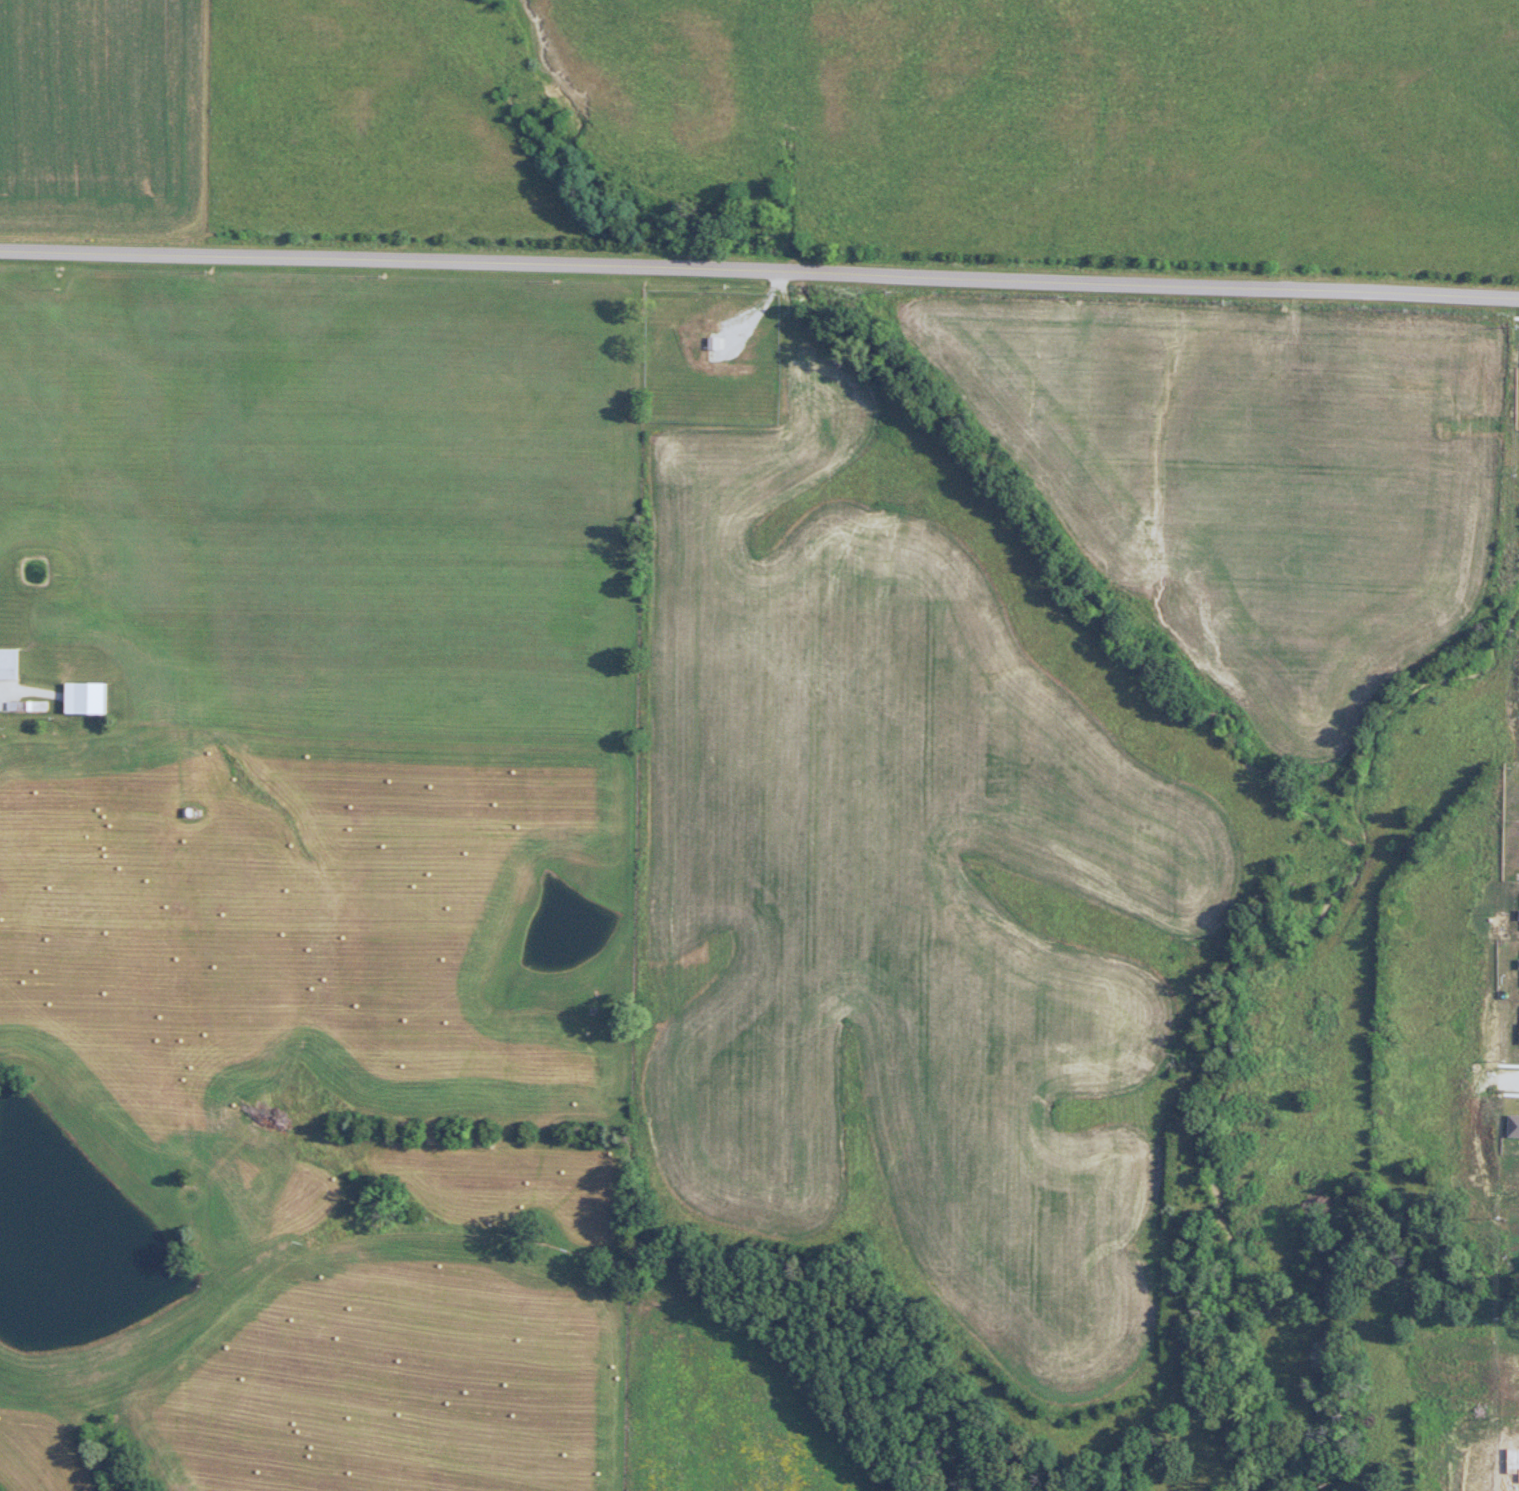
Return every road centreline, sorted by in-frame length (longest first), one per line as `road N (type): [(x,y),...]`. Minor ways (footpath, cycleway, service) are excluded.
road 1 (residential): [(1518,298),(0,253)]

